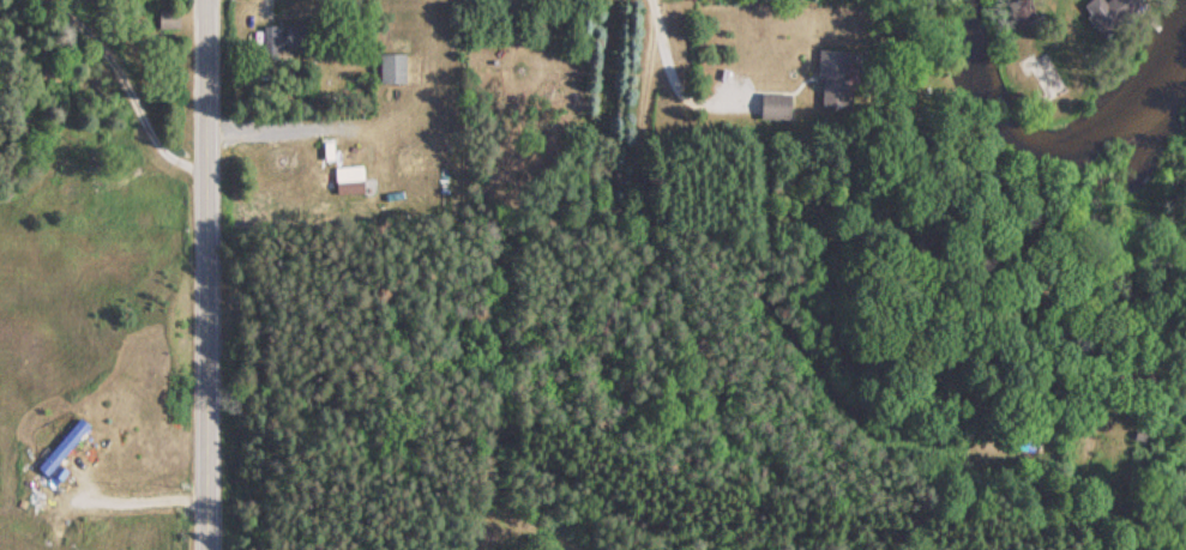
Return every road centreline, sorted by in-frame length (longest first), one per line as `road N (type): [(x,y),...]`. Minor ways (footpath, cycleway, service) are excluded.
road 1 (residential): [(195,549),(195,0)]
road 2 (residential): [(969,549),(1100,367)]

